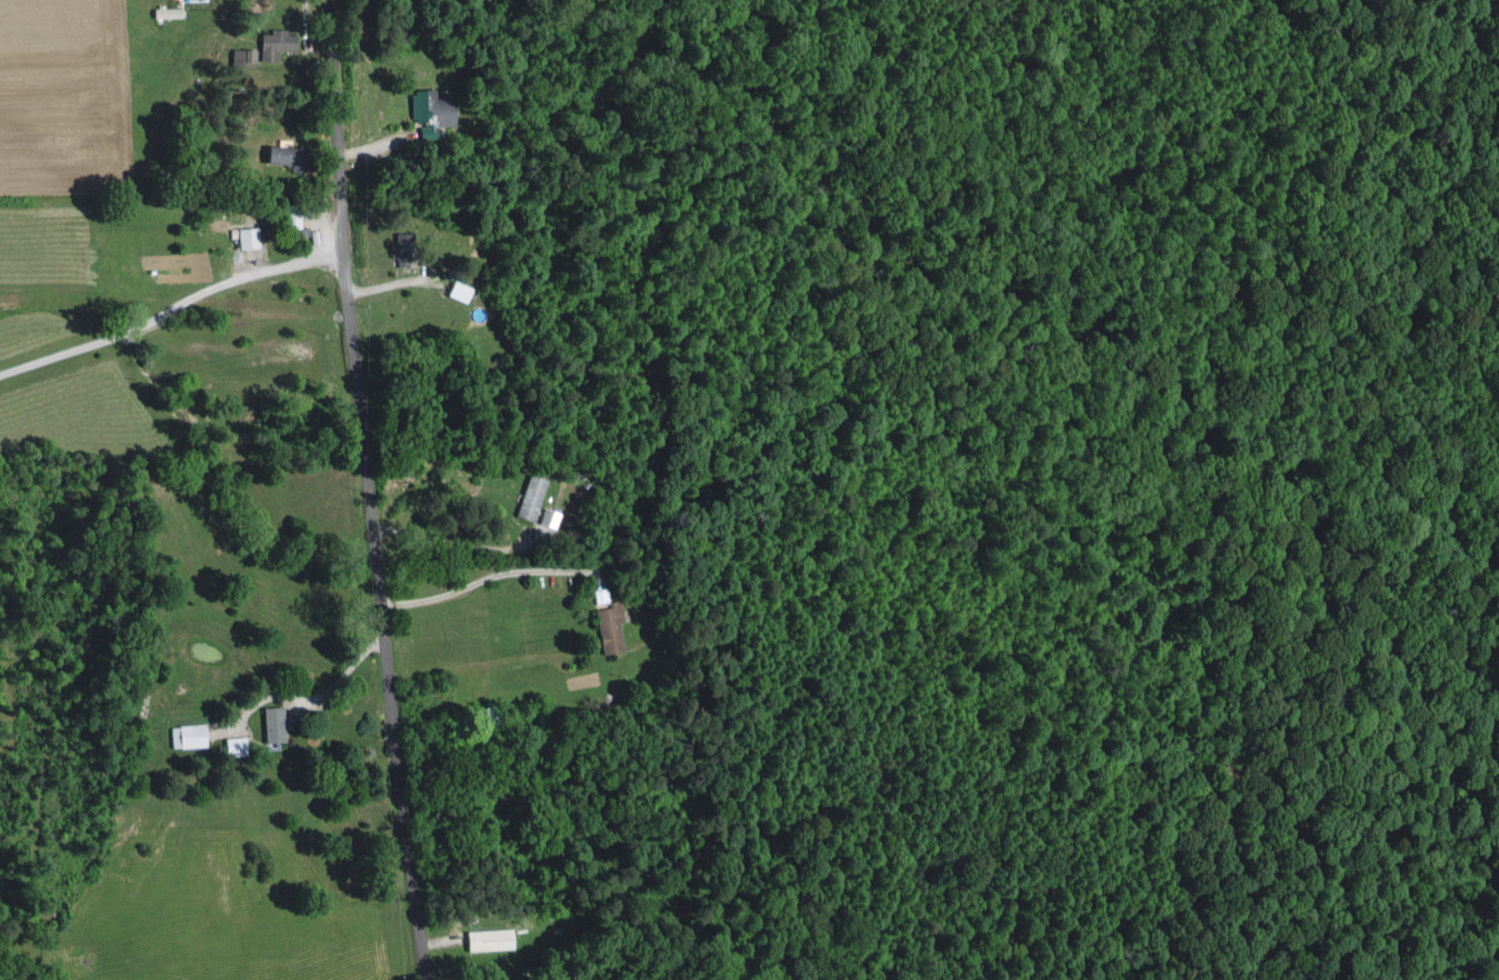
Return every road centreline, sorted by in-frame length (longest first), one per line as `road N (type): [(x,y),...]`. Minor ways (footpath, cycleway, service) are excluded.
road 1 (residential): [(425,979),(339,212),(329,0)]

